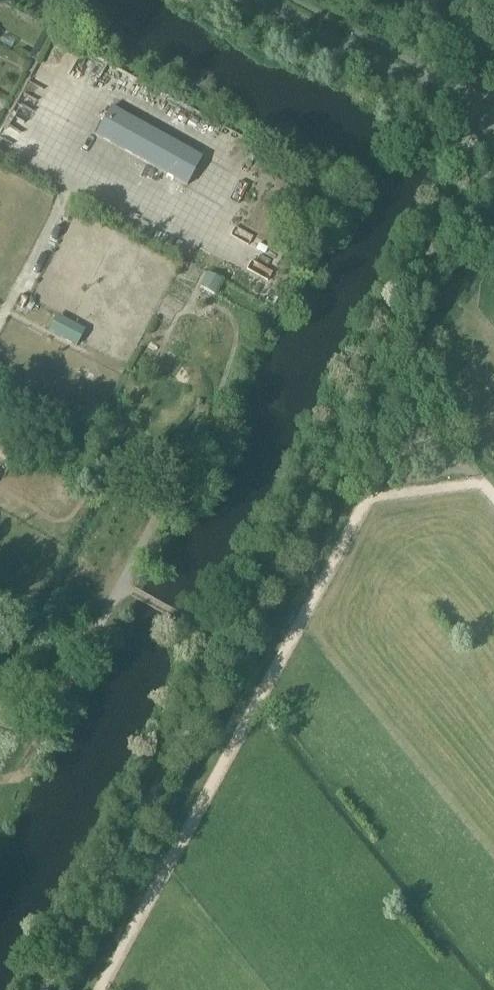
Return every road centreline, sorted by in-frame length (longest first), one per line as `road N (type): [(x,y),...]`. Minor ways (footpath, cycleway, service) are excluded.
road 1 (residential): [(493,131),(252,0)]

